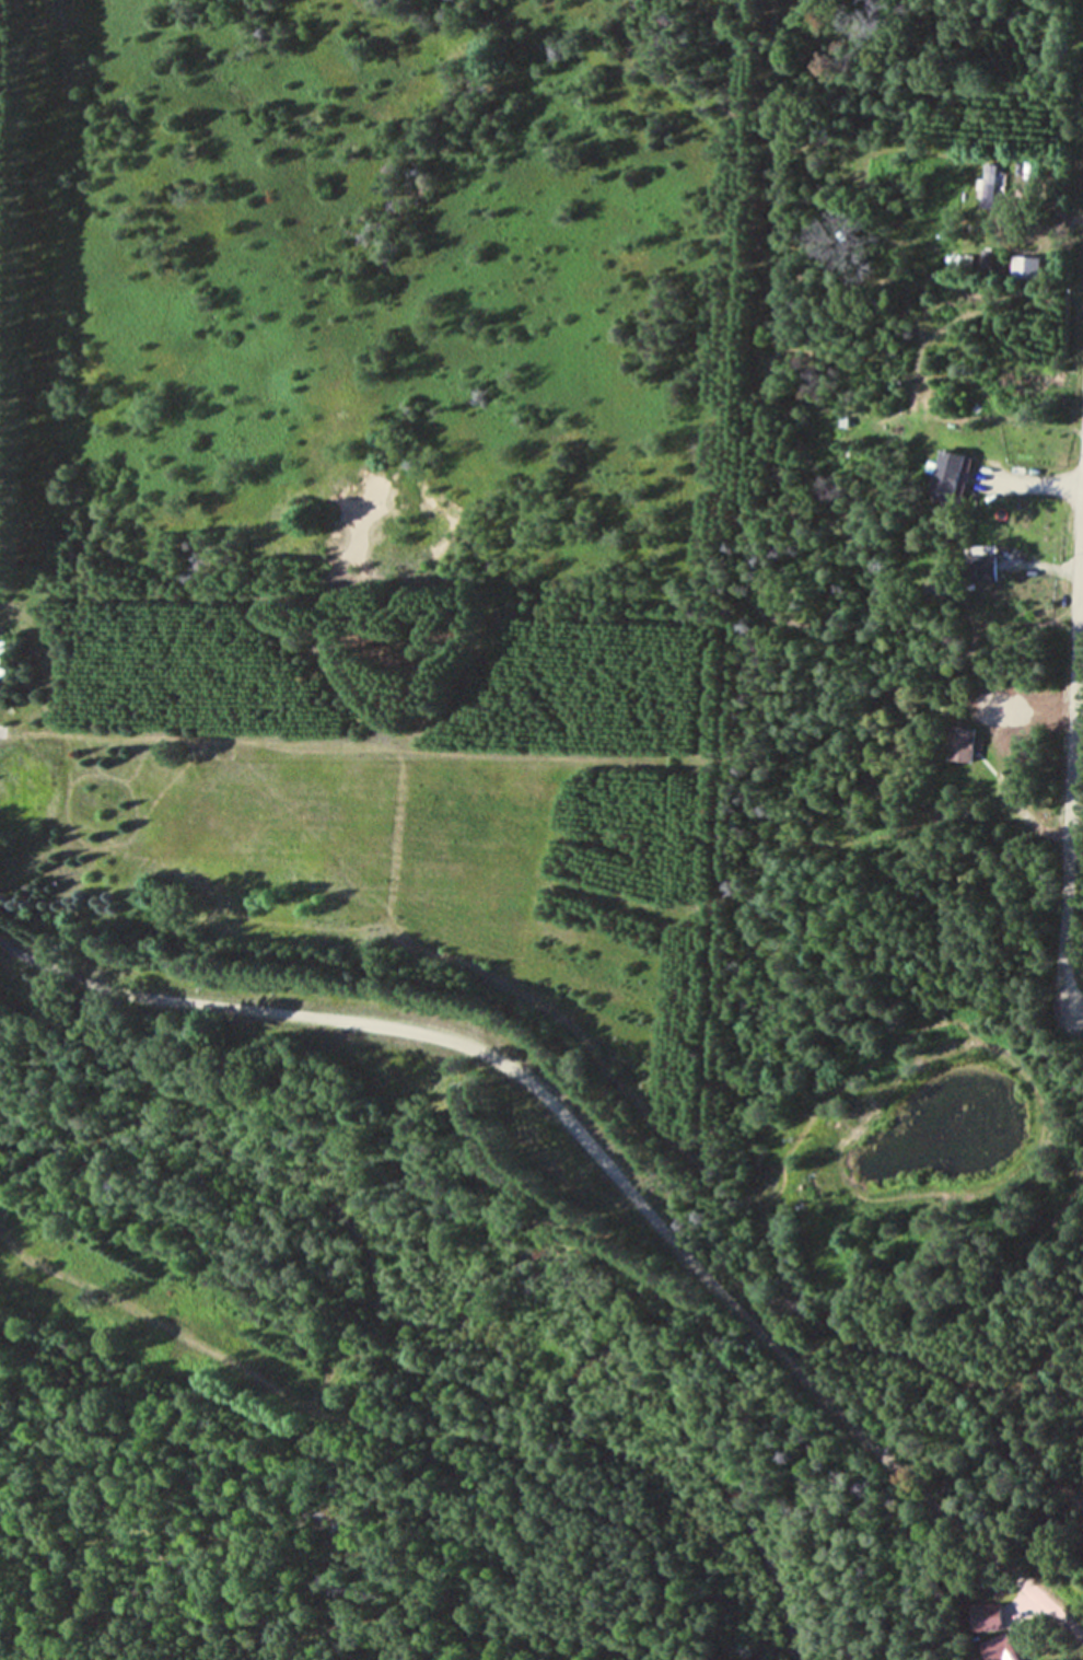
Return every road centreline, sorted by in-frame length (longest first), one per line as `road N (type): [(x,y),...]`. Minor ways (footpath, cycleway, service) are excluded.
road 1 (residential): [(1082,1642),(753,1339),(545,1094),(493,1059),(420,1033),(148,998)]
road 2 (residential): [(1082,488),(1064,944),(1072,1012)]

